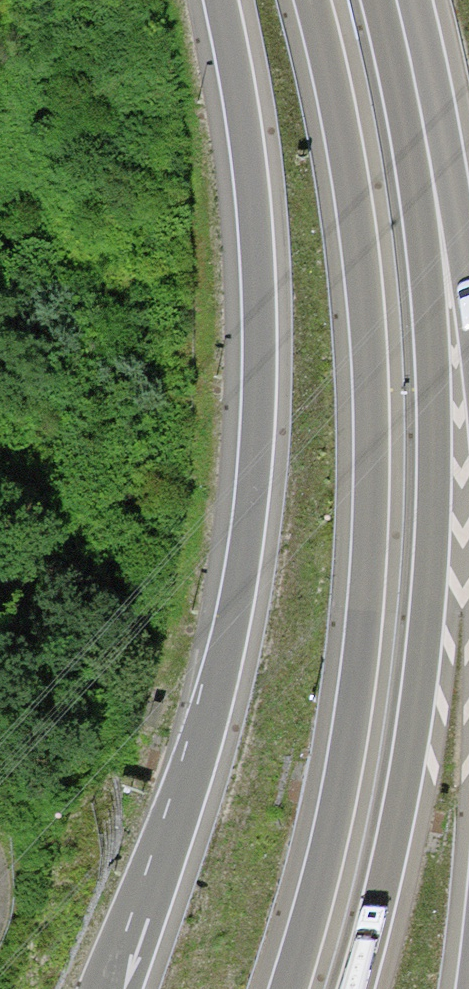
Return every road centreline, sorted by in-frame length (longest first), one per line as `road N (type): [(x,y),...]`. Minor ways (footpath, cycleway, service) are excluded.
road 1 (primary): [(220,0),(248,150),(260,283),(253,488),(215,694),(113,988)]
road 2 (motorway): [(344,147),(369,333),(370,559),(336,810),(289,988)]
road 3 (primary): [(403,797),(423,661),(435,495),(411,54)]
road 4 (primary): [(468,343),(411,54)]
road 5 (motorway): [(358,988),(403,797)]
road 6 (primary): [(313,0),(344,147)]

